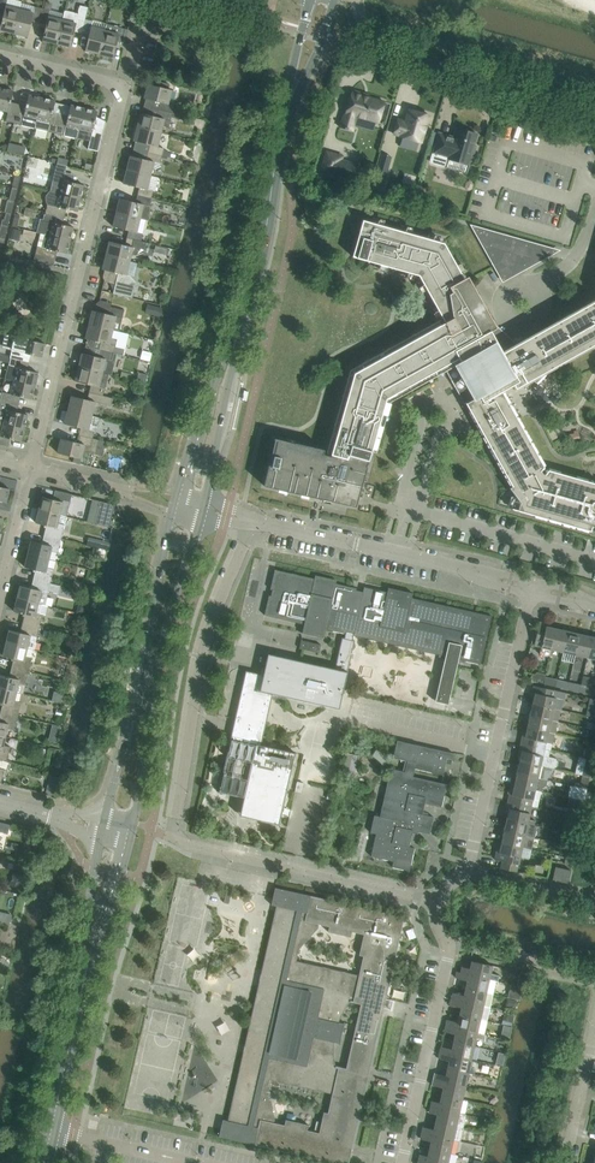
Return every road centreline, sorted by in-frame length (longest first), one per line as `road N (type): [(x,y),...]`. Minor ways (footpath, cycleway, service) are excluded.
road 1 (residential): [(435,900),(172,836),(201,656),(251,519)]
road 2 (residential): [(31,467),(123,94),(117,84),(0,56)]
road 3 (tertiary): [(172,511),(142,690),(105,816)]
road 4 (tertiary): [(133,822),(160,654),(201,519)]
road 5 (residential): [(468,872),(531,586)]
road 6 (residential): [(531,586),(251,519)]
road 7 (residential): [(403,1162),(451,944)]
road 8 (tertiary): [(239,326),(284,122)]
road 9 (tertiary): [(239,326),(177,493)]
road 10 (tertiary): [(205,500),(239,326)]
road 11 (tertiary): [(100,836),(79,1003)]
road 12 (tertiary): [(79,1003),(128,843)]
road 13 (tertiary): [(44,1162),(79,1003)]
road 14 (unclassified): [(474,76),(369,46),(355,0)]
road 15 (residential): [(594,976),(451,944)]
road 16 (tertiary): [(284,122),(334,0)]
road 17 (residential): [(0,595),(31,467)]
road 18 (residential): [(594,899),(468,872)]
road 19 (tertiary): [(311,0),(284,122)]
road 20 (residential): [(570,1162),(594,1044)]

